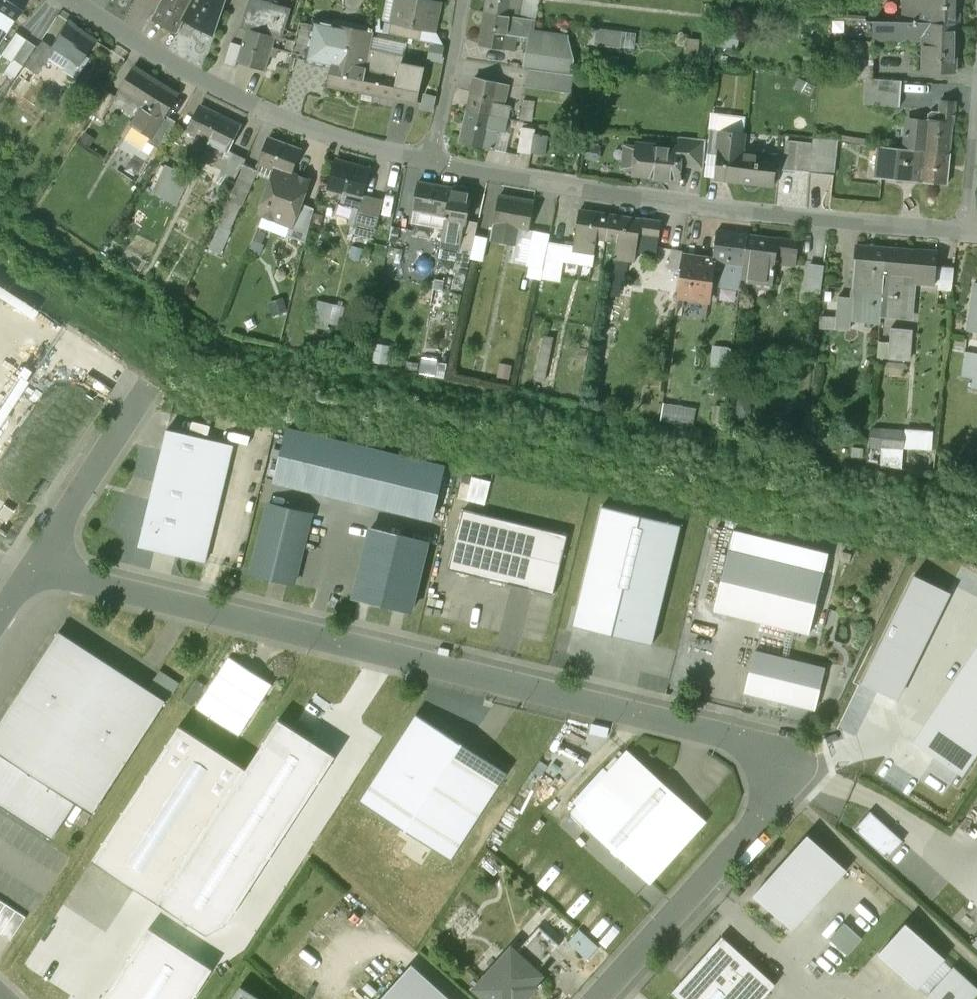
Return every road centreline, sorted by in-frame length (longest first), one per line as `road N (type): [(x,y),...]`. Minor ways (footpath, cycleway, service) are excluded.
road 1 (unclassified): [(32,568),(733,736),(774,756),(784,789),(595,998)]
road 2 (residential): [(427,151),(514,175),(724,209),(976,235)]
road 3 (residential): [(71,0),(201,77),(329,126),(427,151)]
road 4 (unclassified): [(32,568),(148,386)]
road 5 (residential): [(427,151),(465,42),(470,0)]

